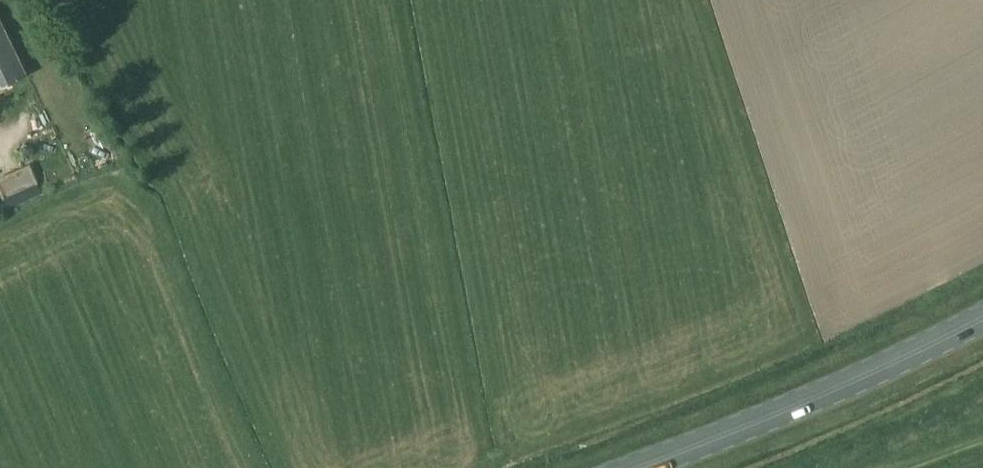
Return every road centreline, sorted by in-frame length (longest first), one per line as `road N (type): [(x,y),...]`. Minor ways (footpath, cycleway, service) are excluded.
road 1 (primary): [(638,467),(883,367),(982,316)]

